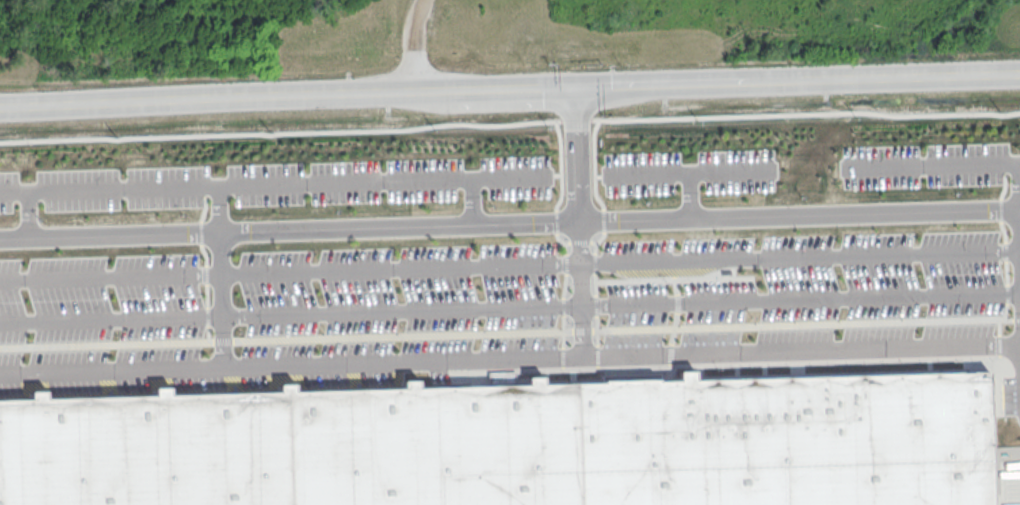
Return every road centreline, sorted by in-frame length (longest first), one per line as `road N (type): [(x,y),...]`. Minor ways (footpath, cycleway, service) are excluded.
road 1 (secondary): [(1019,76),(0,105)]

